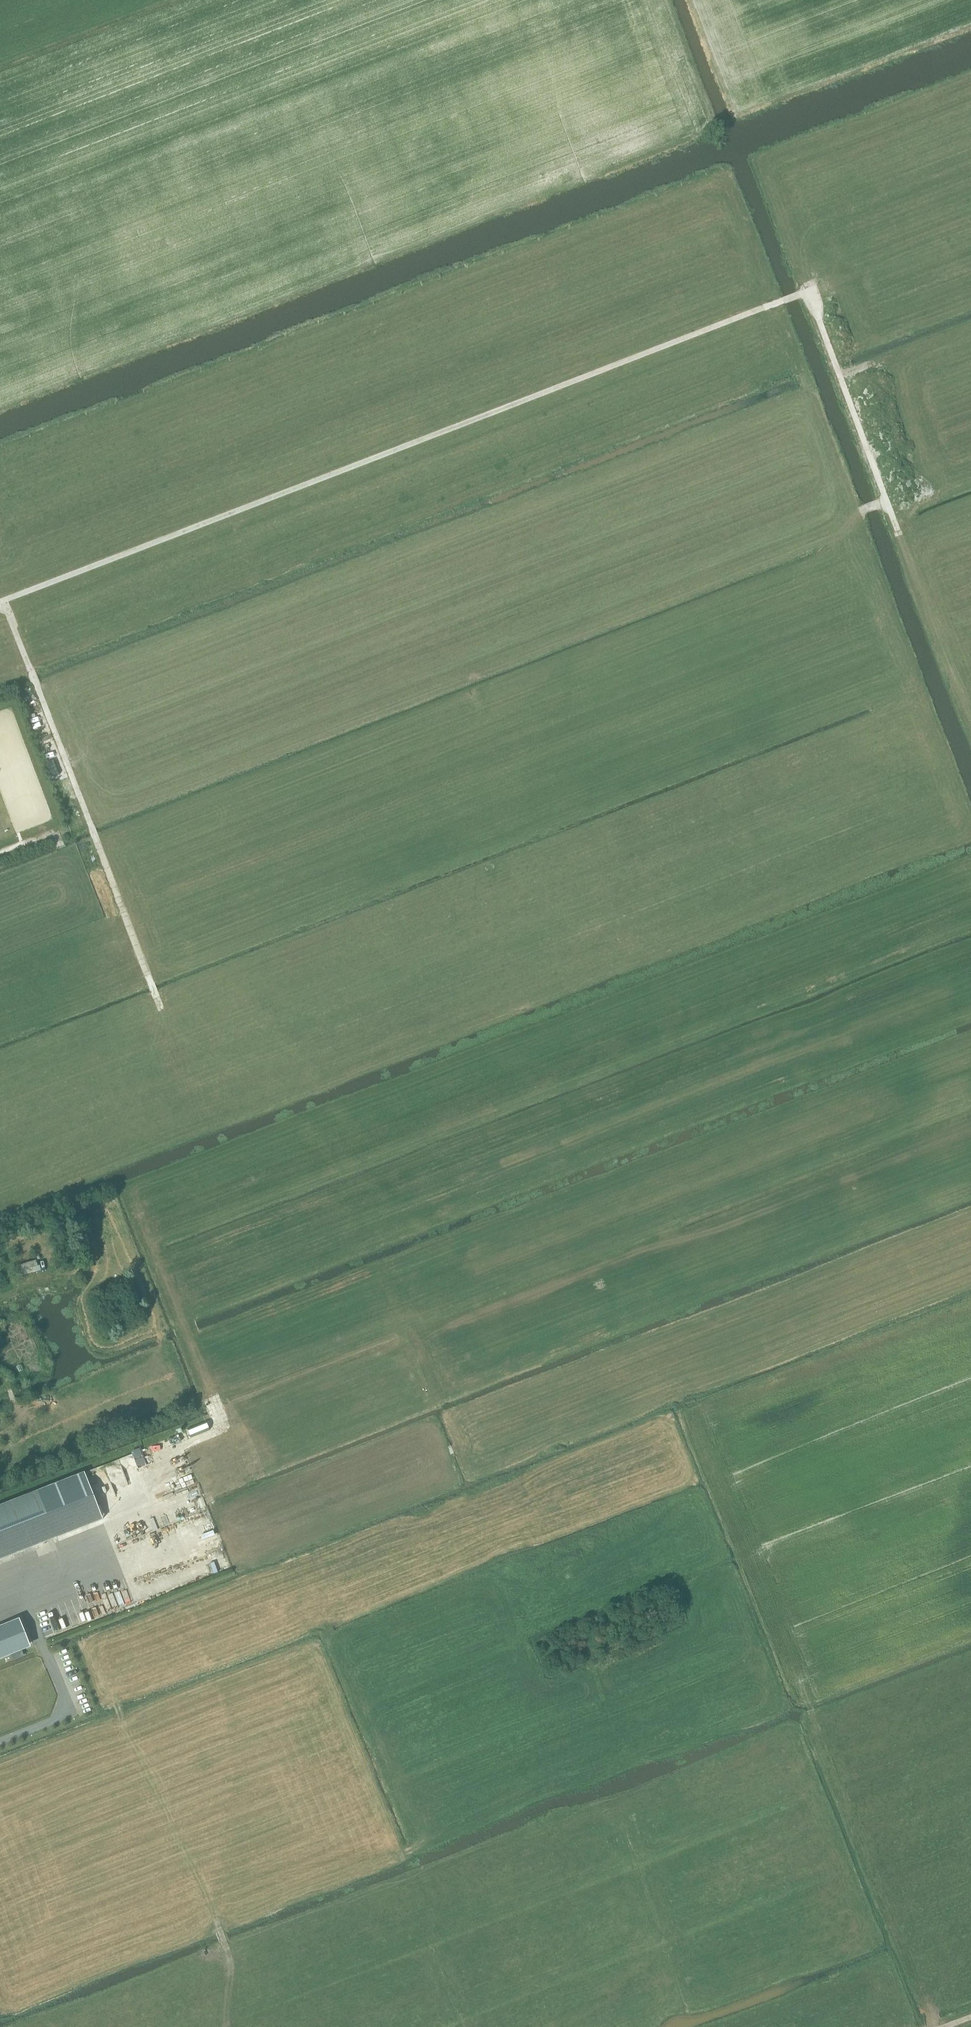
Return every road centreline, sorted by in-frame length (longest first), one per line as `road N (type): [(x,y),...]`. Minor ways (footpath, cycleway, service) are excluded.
road 1 (track): [(0,601),(813,291),(899,532)]
road 2 (track): [(75,1583),(454,1450),(970,1232)]
road 3 (track): [(160,1009),(1,601)]

